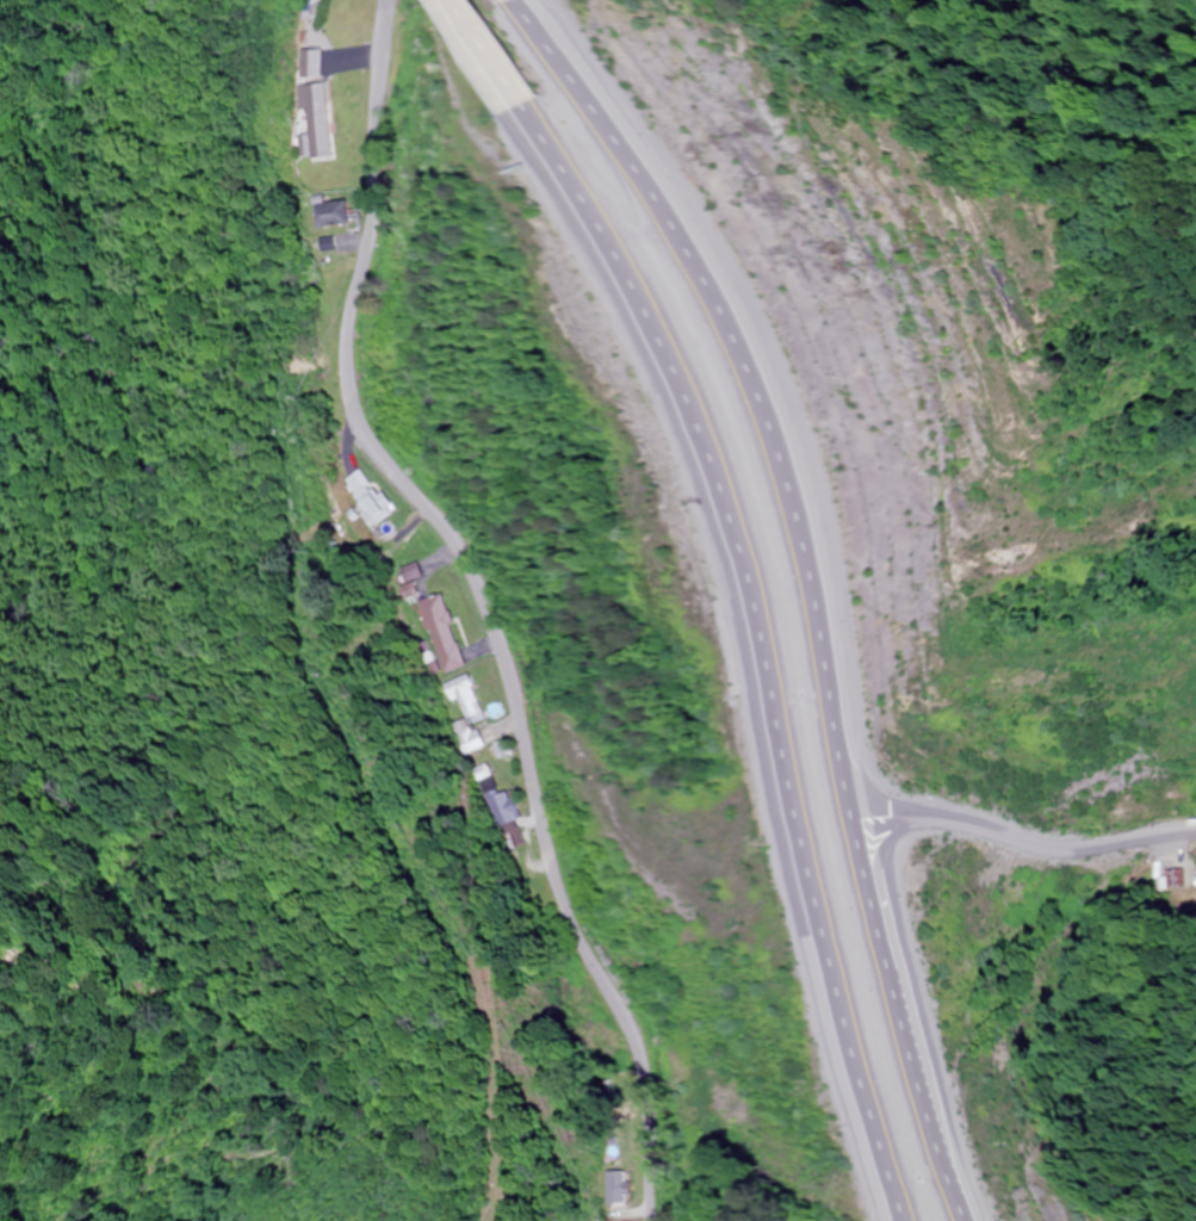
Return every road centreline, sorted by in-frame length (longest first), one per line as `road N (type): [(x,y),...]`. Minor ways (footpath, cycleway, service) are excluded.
road 1 (residential): [(656,1220),(637,1059),(560,876),(503,634),(466,545),(371,432),(353,392),(352,327),(386,196),(391,0)]
road 2 (trunk): [(943,1220),(742,483),(649,247),(522,6)]
road 3 (trunk): [(523,107),(632,333),(687,478),(893,1220)]
road 4 (trunk): [(899,1065),(862,862),(888,823),(931,814)]
road 5 (residential): [(931,814),(1048,843),(1195,819)]
road 6 (trunk): [(931,814),(870,805),(843,789),(808,715)]
road 7 (trunk): [(461,0),(523,107)]

